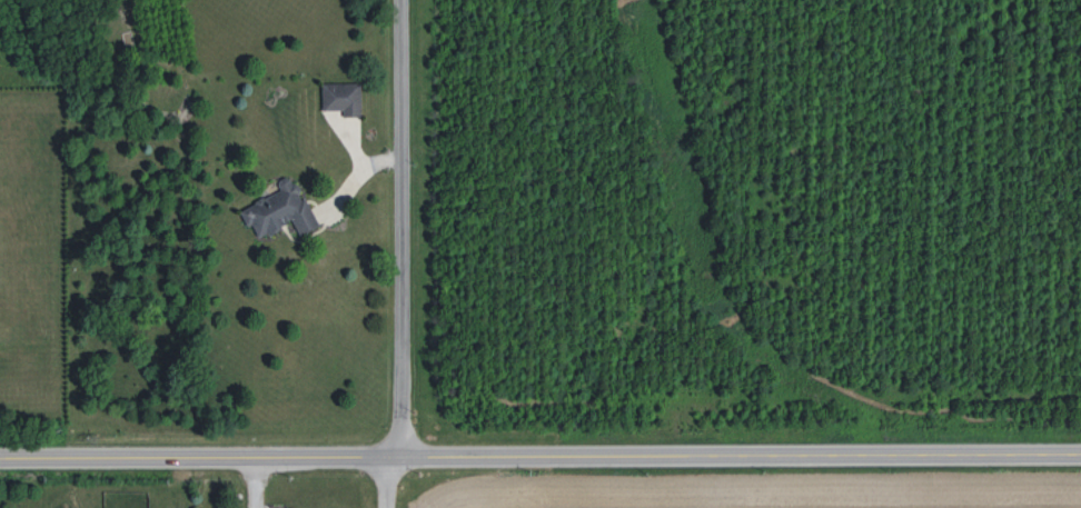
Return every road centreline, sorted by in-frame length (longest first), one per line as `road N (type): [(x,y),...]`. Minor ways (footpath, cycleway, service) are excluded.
road 1 (tertiary): [(0,458),(713,455)]
road 2 (residential): [(400,0),(403,455)]
road 3 (tertiary): [(1080,452),(713,455)]

